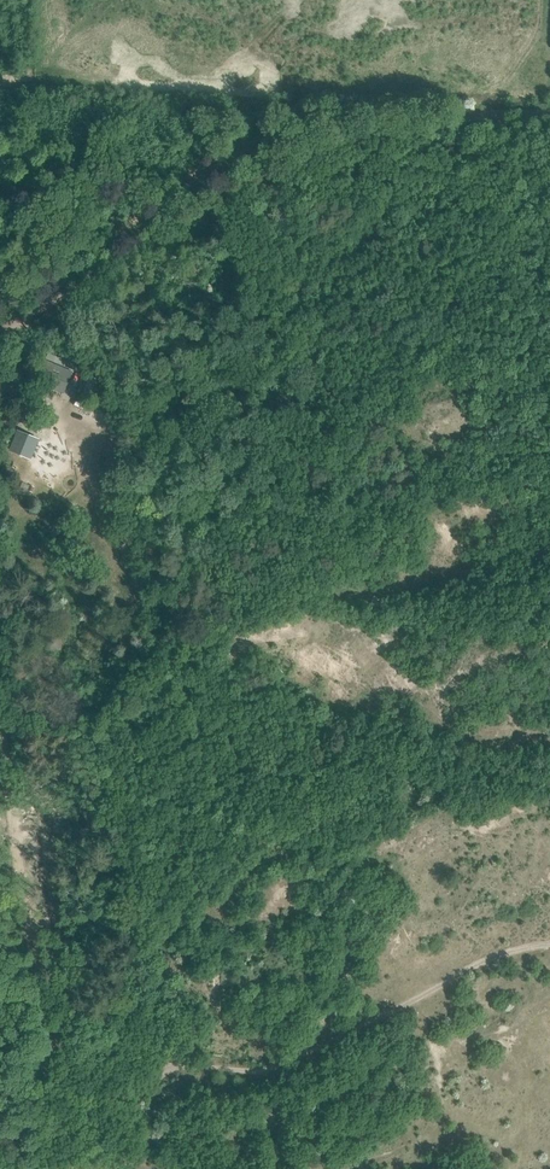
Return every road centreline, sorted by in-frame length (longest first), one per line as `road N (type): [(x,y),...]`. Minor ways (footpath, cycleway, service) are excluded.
road 1 (unclassified): [(0,332),(314,143),(400,123),(549,114)]
road 2 (track): [(0,700),(73,1168)]

